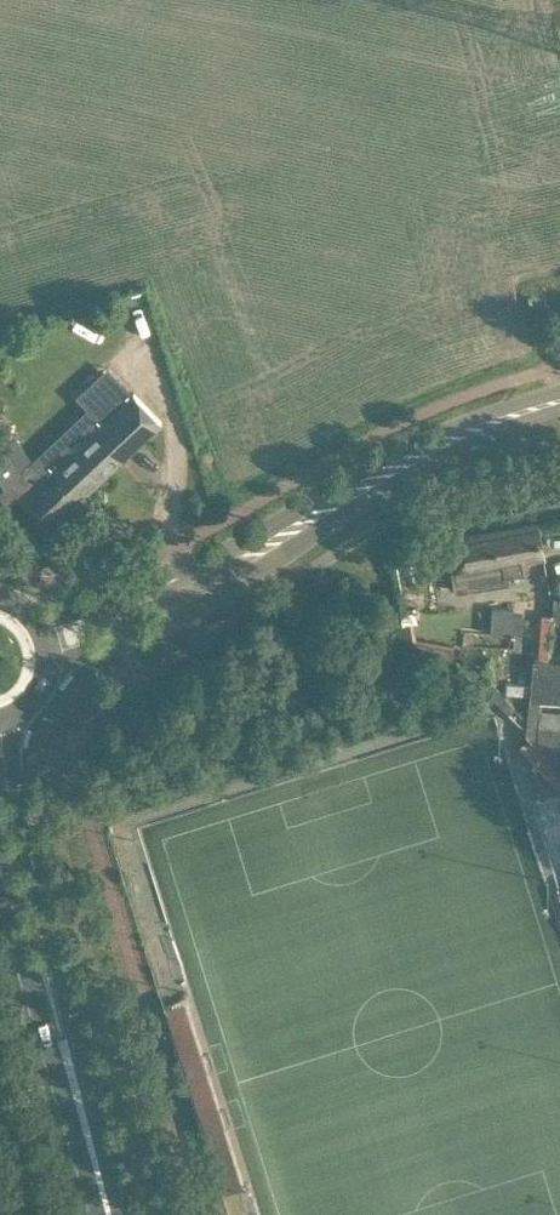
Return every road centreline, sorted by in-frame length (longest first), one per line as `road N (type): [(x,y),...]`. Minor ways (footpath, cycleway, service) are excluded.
road 1 (secondary): [(83,1150),(65,987),(18,795),(18,719)]
road 2 (tertiary): [(257,552),(447,442),(559,399)]
road 3 (secondary): [(0,870),(83,1150)]
road 4 (tertiary): [(50,674),(201,611),(229,593),(257,552)]
road 5 (tertiary): [(257,552),(211,559),(111,602),(36,617)]

